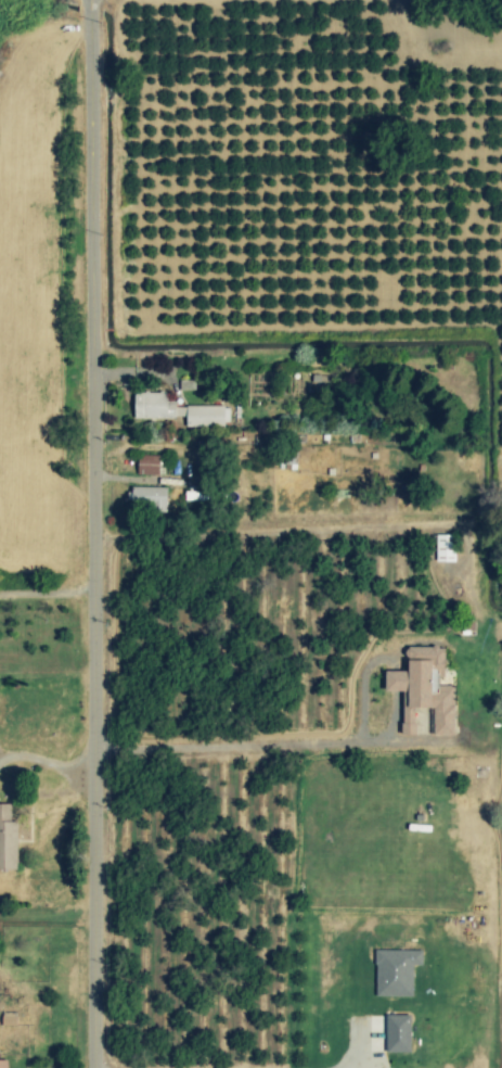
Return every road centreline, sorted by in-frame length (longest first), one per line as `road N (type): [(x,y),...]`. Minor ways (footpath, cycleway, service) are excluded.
road 1 (residential): [(102,1067),(98,0)]

